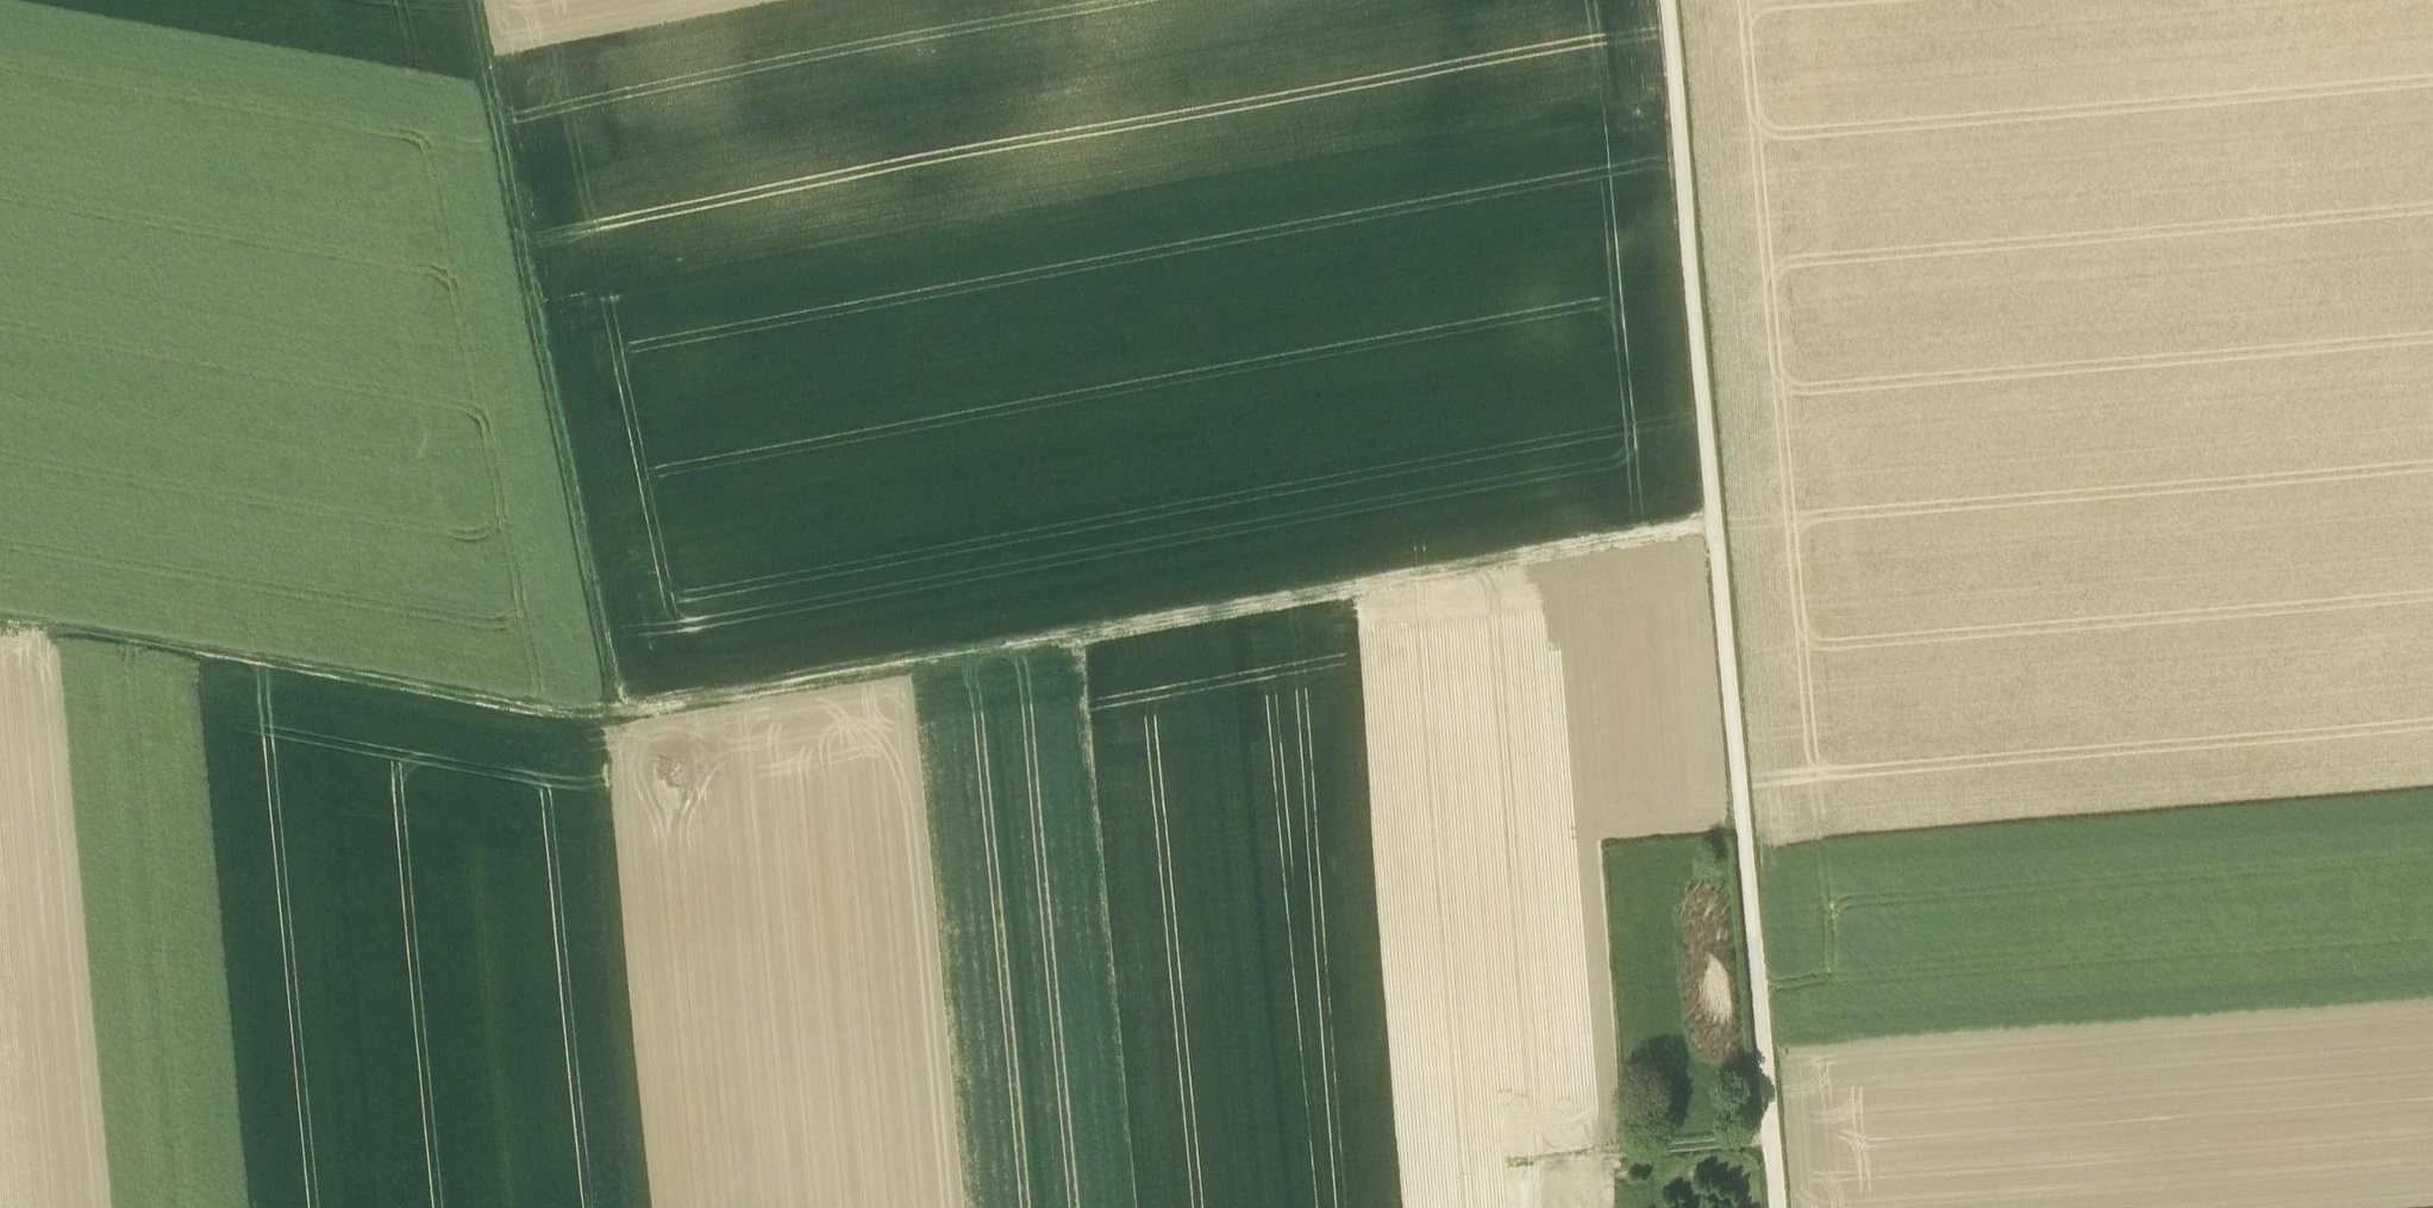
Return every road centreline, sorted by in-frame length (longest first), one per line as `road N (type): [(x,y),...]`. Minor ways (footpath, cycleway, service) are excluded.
road 1 (track): [(1715,525),(612,714),(517,707),(0,611)]
road 2 (track): [(1777,1207),(1668,0)]
road 3 (track): [(612,714),(472,0)]

